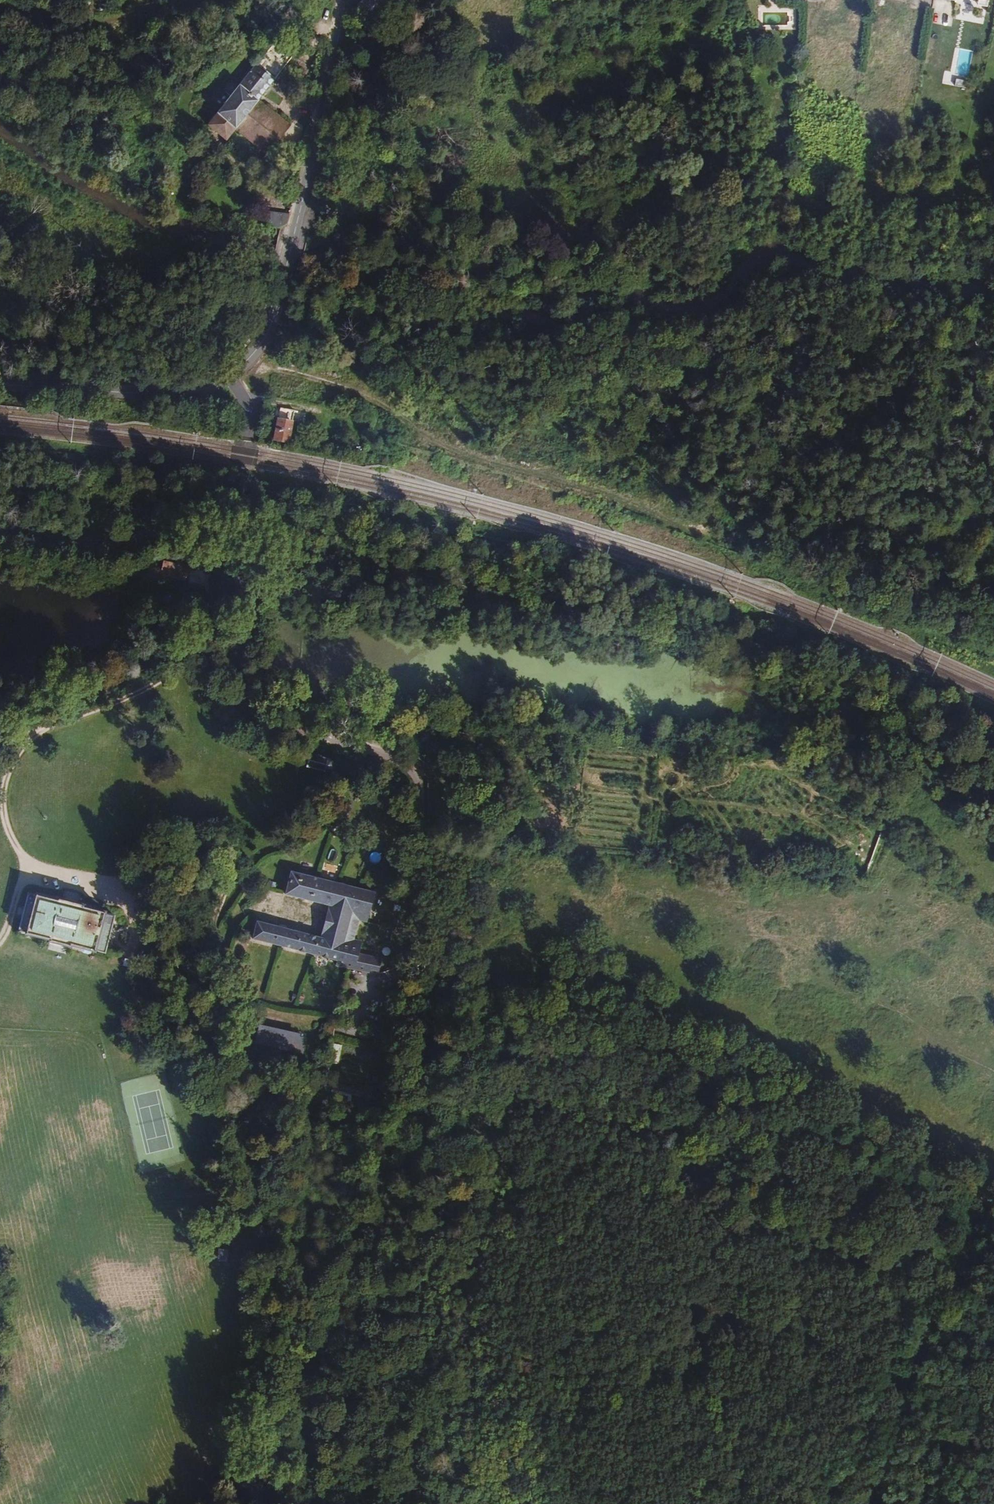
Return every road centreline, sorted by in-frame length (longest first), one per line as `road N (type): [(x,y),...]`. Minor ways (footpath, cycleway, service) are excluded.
road 1 (track): [(227,531),(252,608),(237,682),(246,706),(267,720),(409,764),(418,774),(423,971),(438,991),(719,1053),(993,1210)]
road 2 (tertiary): [(0,386),(181,392),(229,377),(248,360),(268,327),(284,267),(344,0)]
road 3 (track): [(241,657),(189,656),(147,689),(30,739),(8,774),(4,817),(28,865),(127,886)]
road 4 (residential): [(0,522),(116,538),(211,523),(227,531)]

